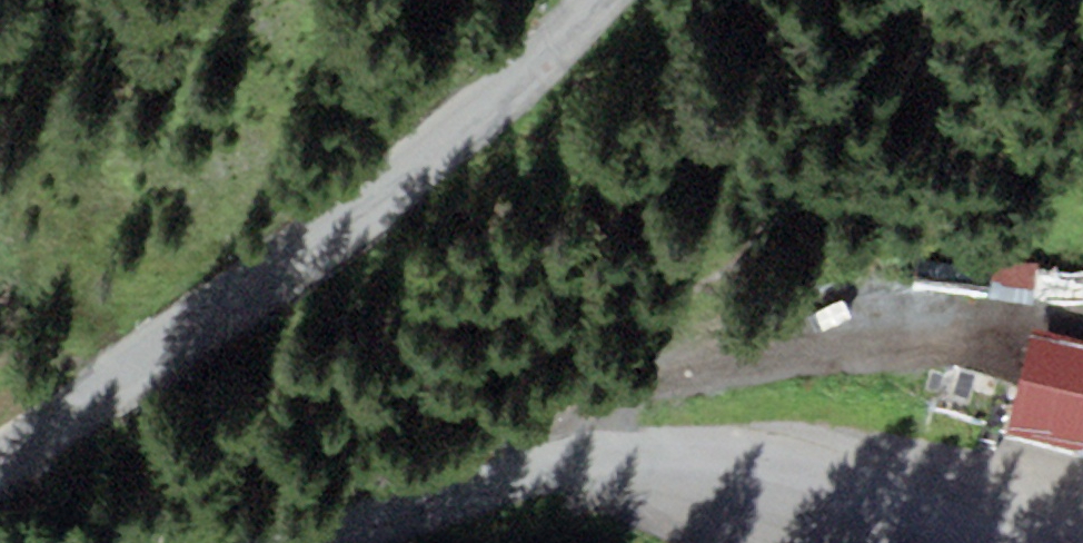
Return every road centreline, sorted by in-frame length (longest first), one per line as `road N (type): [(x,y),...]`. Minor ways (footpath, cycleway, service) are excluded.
road 1 (residential): [(593,0),(417,167),(0,464)]
road 2 (residential): [(324,542),(531,461),(649,444),(745,446),(991,542)]
road 3 (track): [(643,385),(760,355),(944,345),(1052,301),(1082,299)]
road 4 (track): [(531,461),(586,400),(643,385)]

